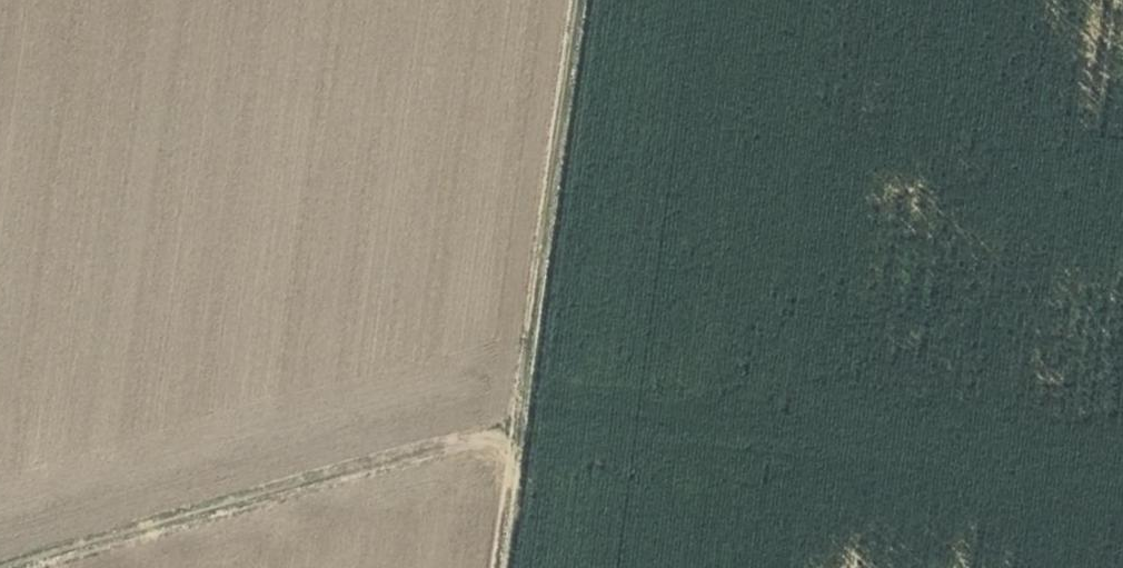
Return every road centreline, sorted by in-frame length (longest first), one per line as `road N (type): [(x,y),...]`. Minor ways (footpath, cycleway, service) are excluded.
road 1 (track): [(1122,481),(520,427),(5,567)]
road 2 (track): [(502,567),(579,0)]

